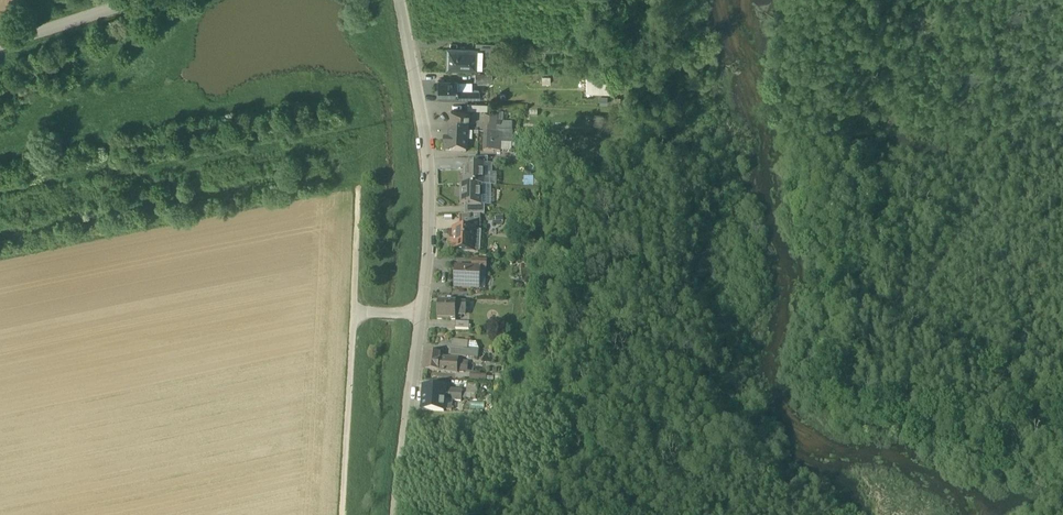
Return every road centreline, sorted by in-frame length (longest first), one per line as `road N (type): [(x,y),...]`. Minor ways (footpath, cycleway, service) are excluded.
road 1 (residential): [(399,0),(428,161),(429,258),(405,418)]
road 2 (track): [(342,514),(356,193)]
road 3 (unclassified): [(0,43),(127,0)]

